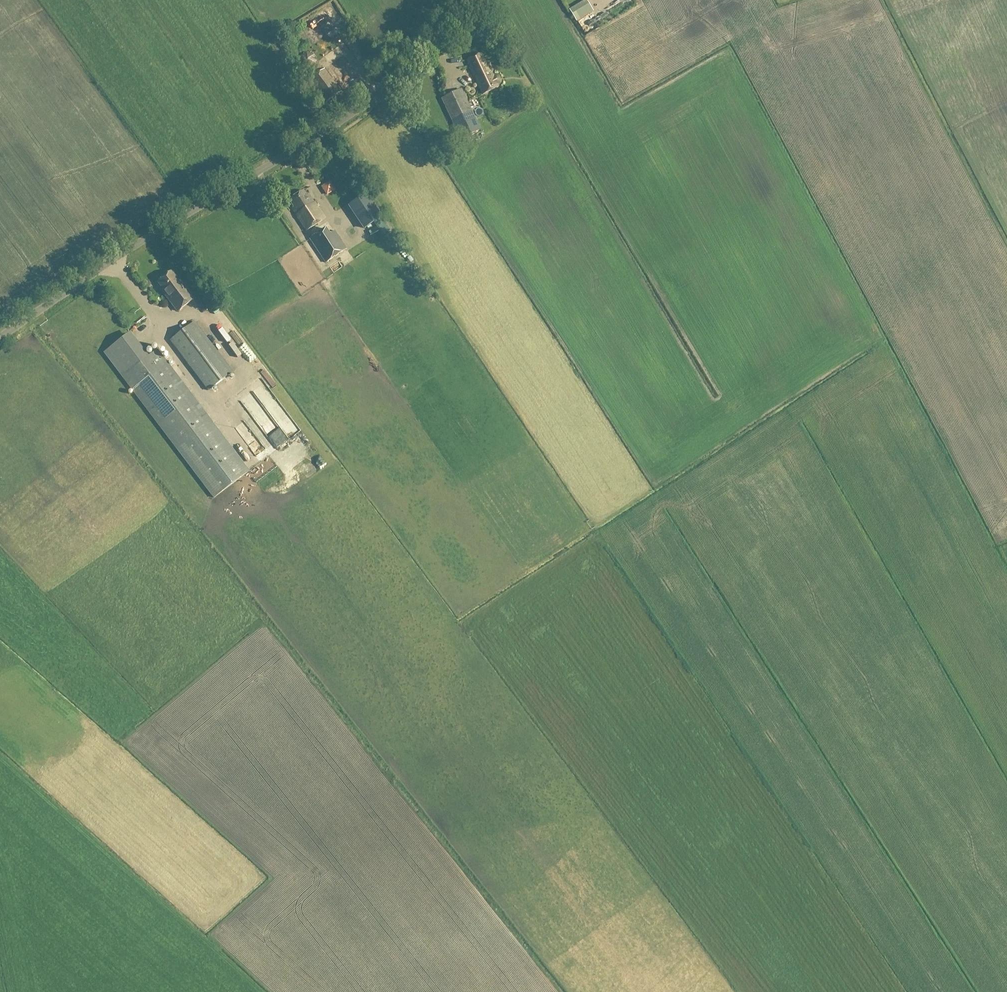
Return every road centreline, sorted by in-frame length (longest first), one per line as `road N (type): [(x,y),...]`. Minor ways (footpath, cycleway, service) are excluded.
road 1 (unclassified): [(0,337),(353,114),(471,0)]

